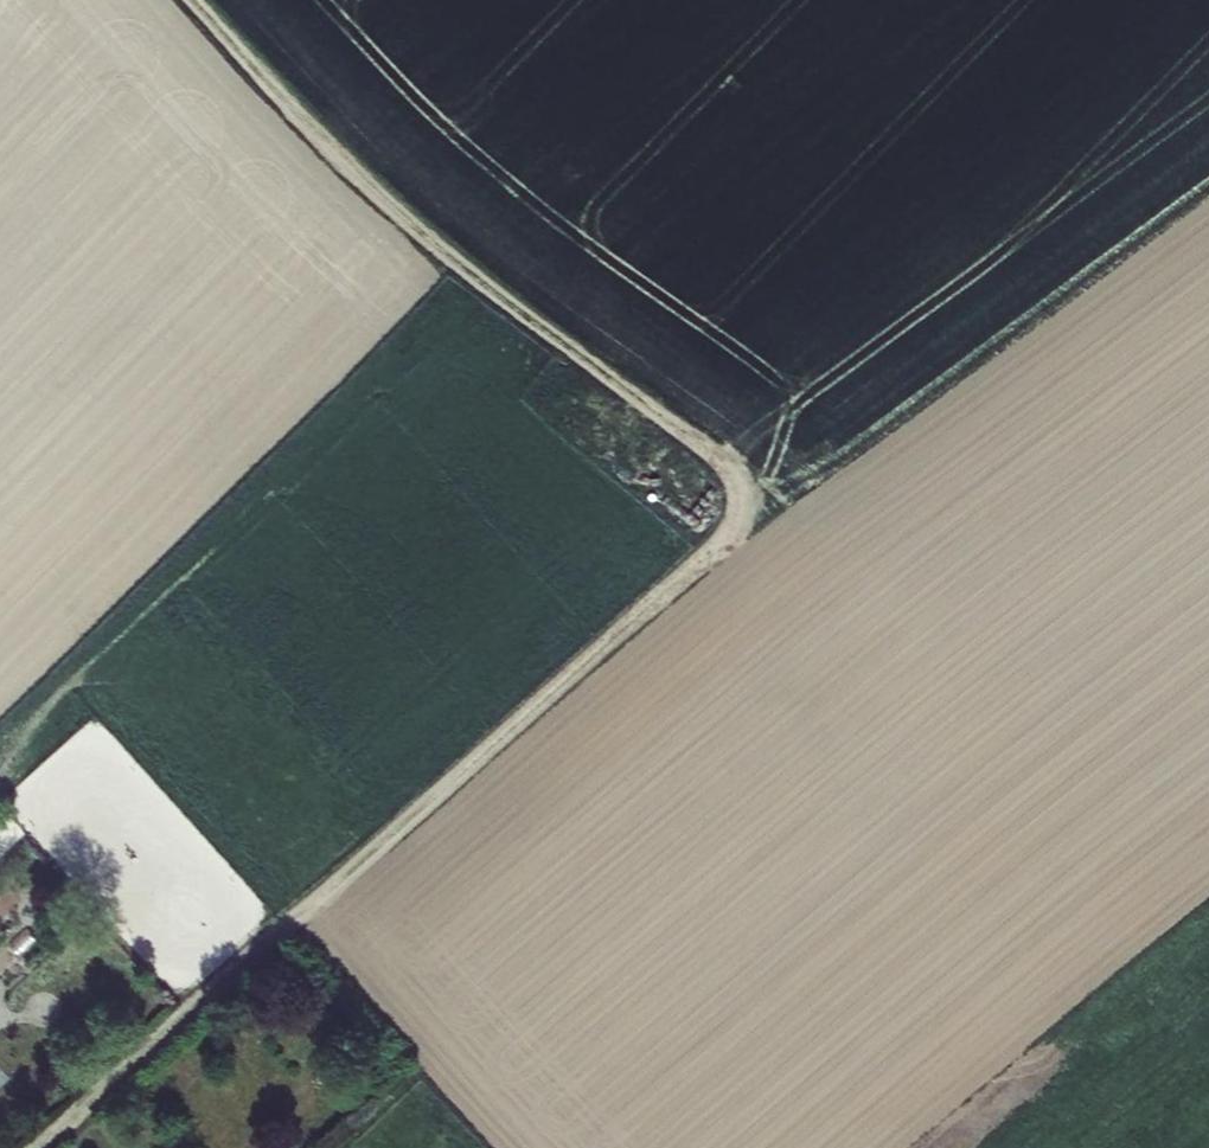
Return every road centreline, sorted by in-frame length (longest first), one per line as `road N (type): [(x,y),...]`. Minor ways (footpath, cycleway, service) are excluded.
road 1 (track): [(39,1147),(736,540),(753,514),(742,485),(711,451),(633,401),(469,266),(203,0)]

